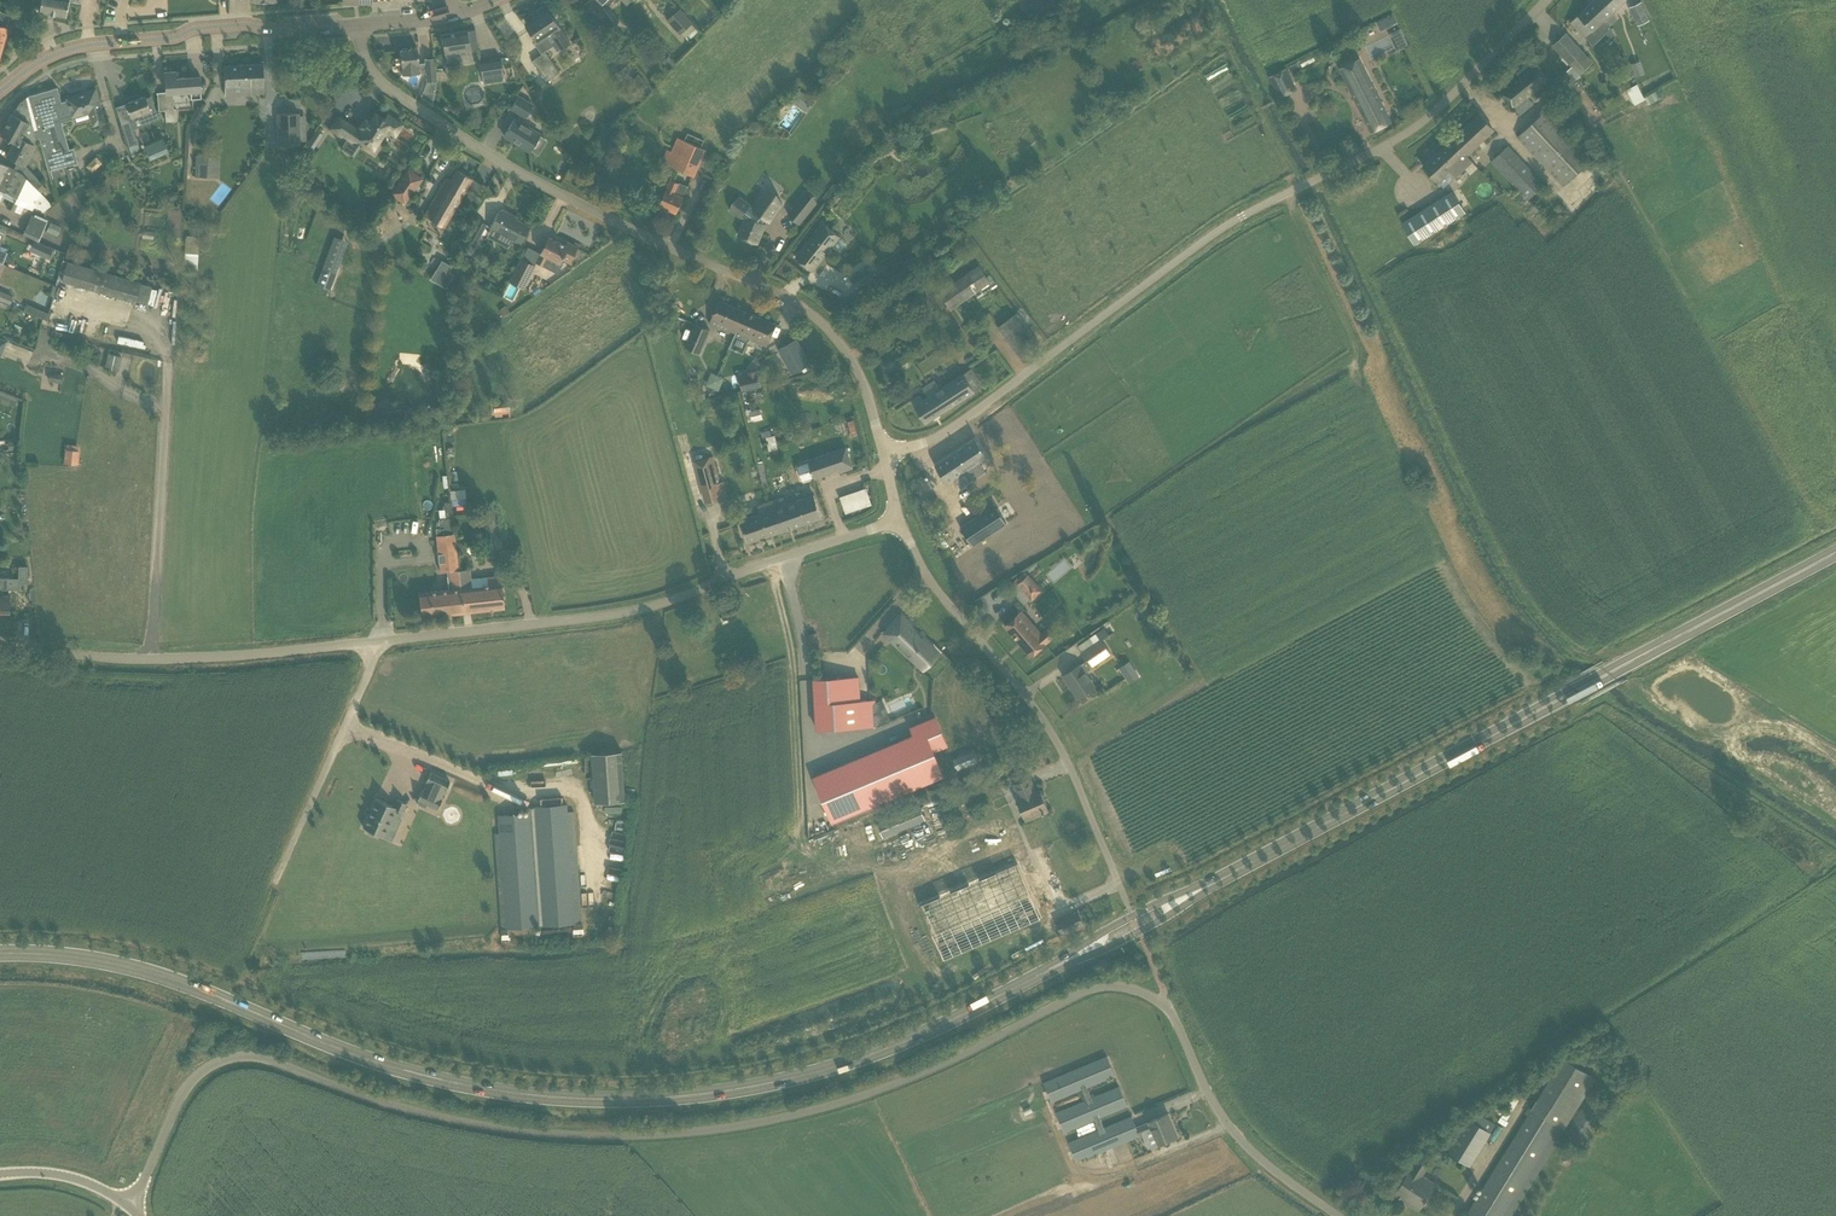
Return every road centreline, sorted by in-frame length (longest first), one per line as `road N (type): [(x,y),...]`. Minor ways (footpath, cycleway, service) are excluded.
road 1 (unclassified): [(132,1206),(185,1092),(209,1067),(240,1056),(433,1115),(547,1139),(704,1135),(769,1126),(897,1088),(1095,988),(1132,988),(1171,1010)]
road 2 (secondary): [(0,954),(67,956),(184,984),(332,1048),(517,1098),(691,1099),(869,1057),(1074,957)]
road 3 (unclassified): [(882,452),(951,429),(1242,216),(1397,142),(1449,102),(1546,0)]
road 4 (secondary): [(1201,889),(1835,554)]
road 5 (residential): [(882,452),(852,363),(792,301),(586,208),(462,139),(370,71),(359,25)]
road 6 (unclassified): [(382,643),(620,615),(900,520)]
road 7 (unclassified): [(1128,907),(1039,708),(930,585),(900,520)]
road 8 (tertiary): [(0,90),(52,55),(84,45),(195,29),(359,25)]
road 9 (unclassified): [(151,660),(167,364)]
road 10 (unclassified): [(273,890),(382,643)]
road 11 (unclassified): [(1334,1215),(1231,1130),(1171,1010)]
road 12 (unclassified): [(151,660),(382,643)]
road 13 (secondary): [(1201,889),(1101,932),(1074,957)]
road 14 (secondary): [(1074,957),(1139,931),(1201,889)]
road 15 (tertiary): [(132,1206),(69,1177),(0,1174)]

